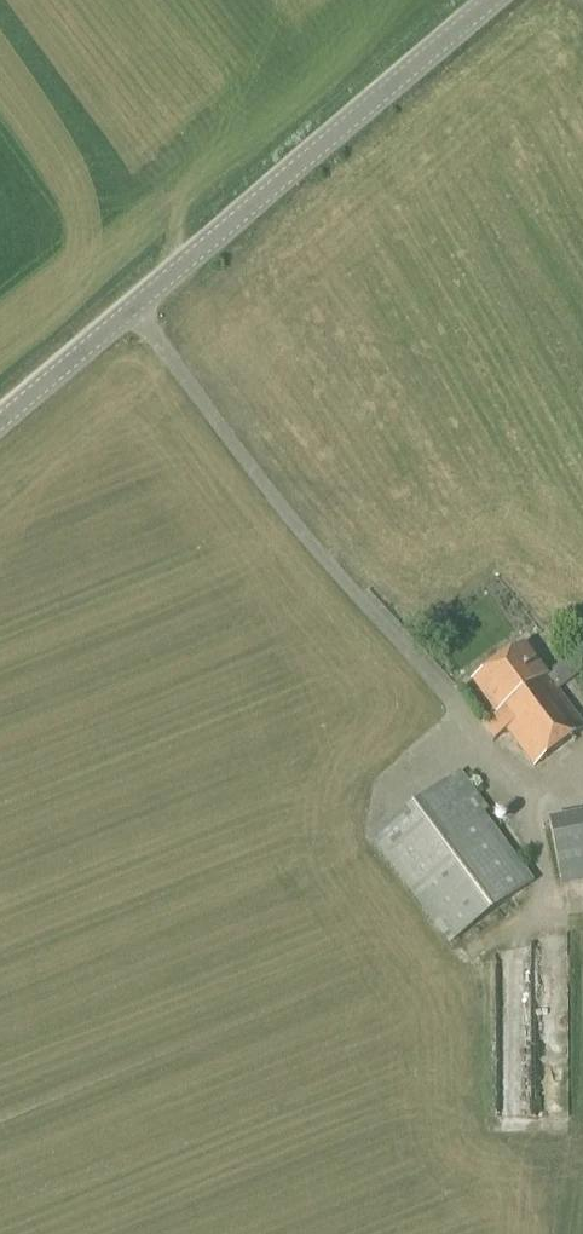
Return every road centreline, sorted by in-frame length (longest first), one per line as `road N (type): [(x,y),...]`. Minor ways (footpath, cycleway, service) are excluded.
road 1 (unclassified): [(130,307),(290,520),(469,726)]
road 2 (tertiary): [(130,307),(488,0)]
road 3 (tertiary): [(0,424),(130,307)]

